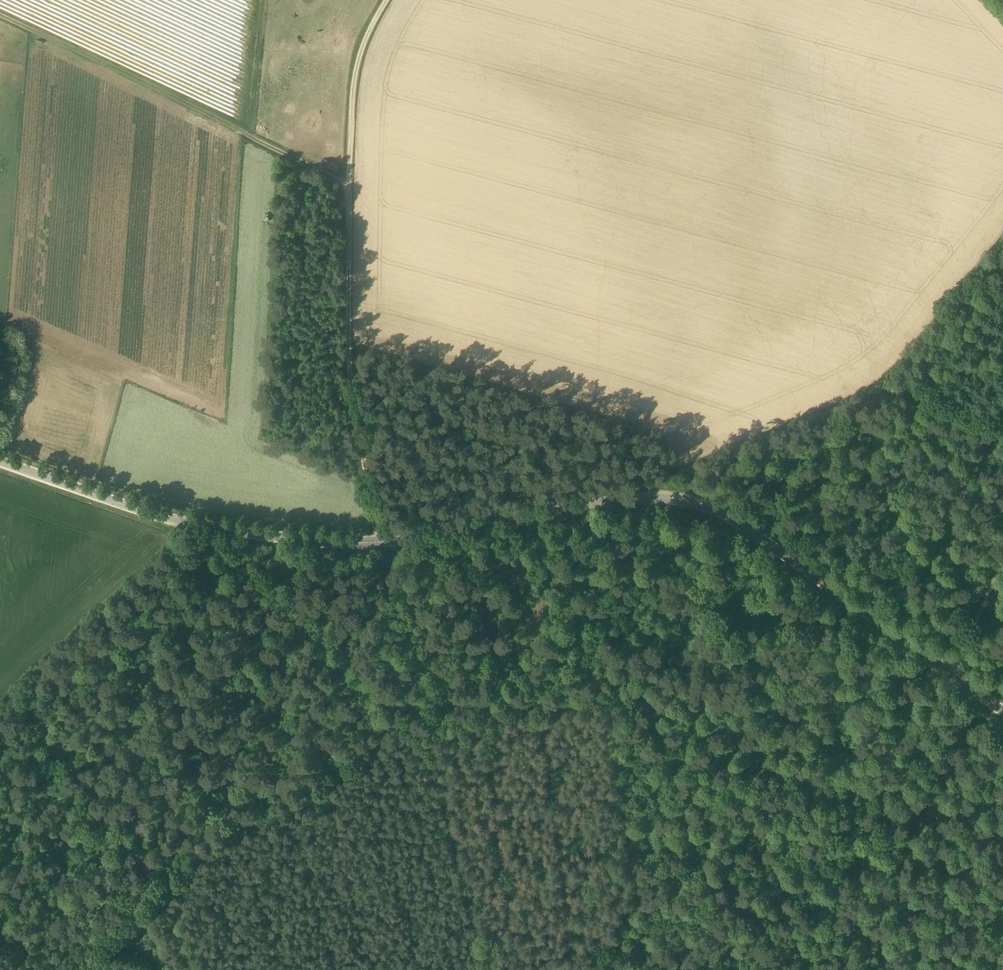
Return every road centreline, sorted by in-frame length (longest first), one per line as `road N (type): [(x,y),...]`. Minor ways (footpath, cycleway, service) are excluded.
road 1 (tertiary): [(1002,711),(720,509),(688,496),(633,490),(386,539),(288,536),(185,519),(0,457)]
road 2 (track): [(390,538),(356,401),(349,185),(360,48),(389,0)]
road 3 (track): [(0,15),(349,185)]
road 4 (track): [(954,661),(874,820)]
road 5 (track): [(874,820),(835,969)]

